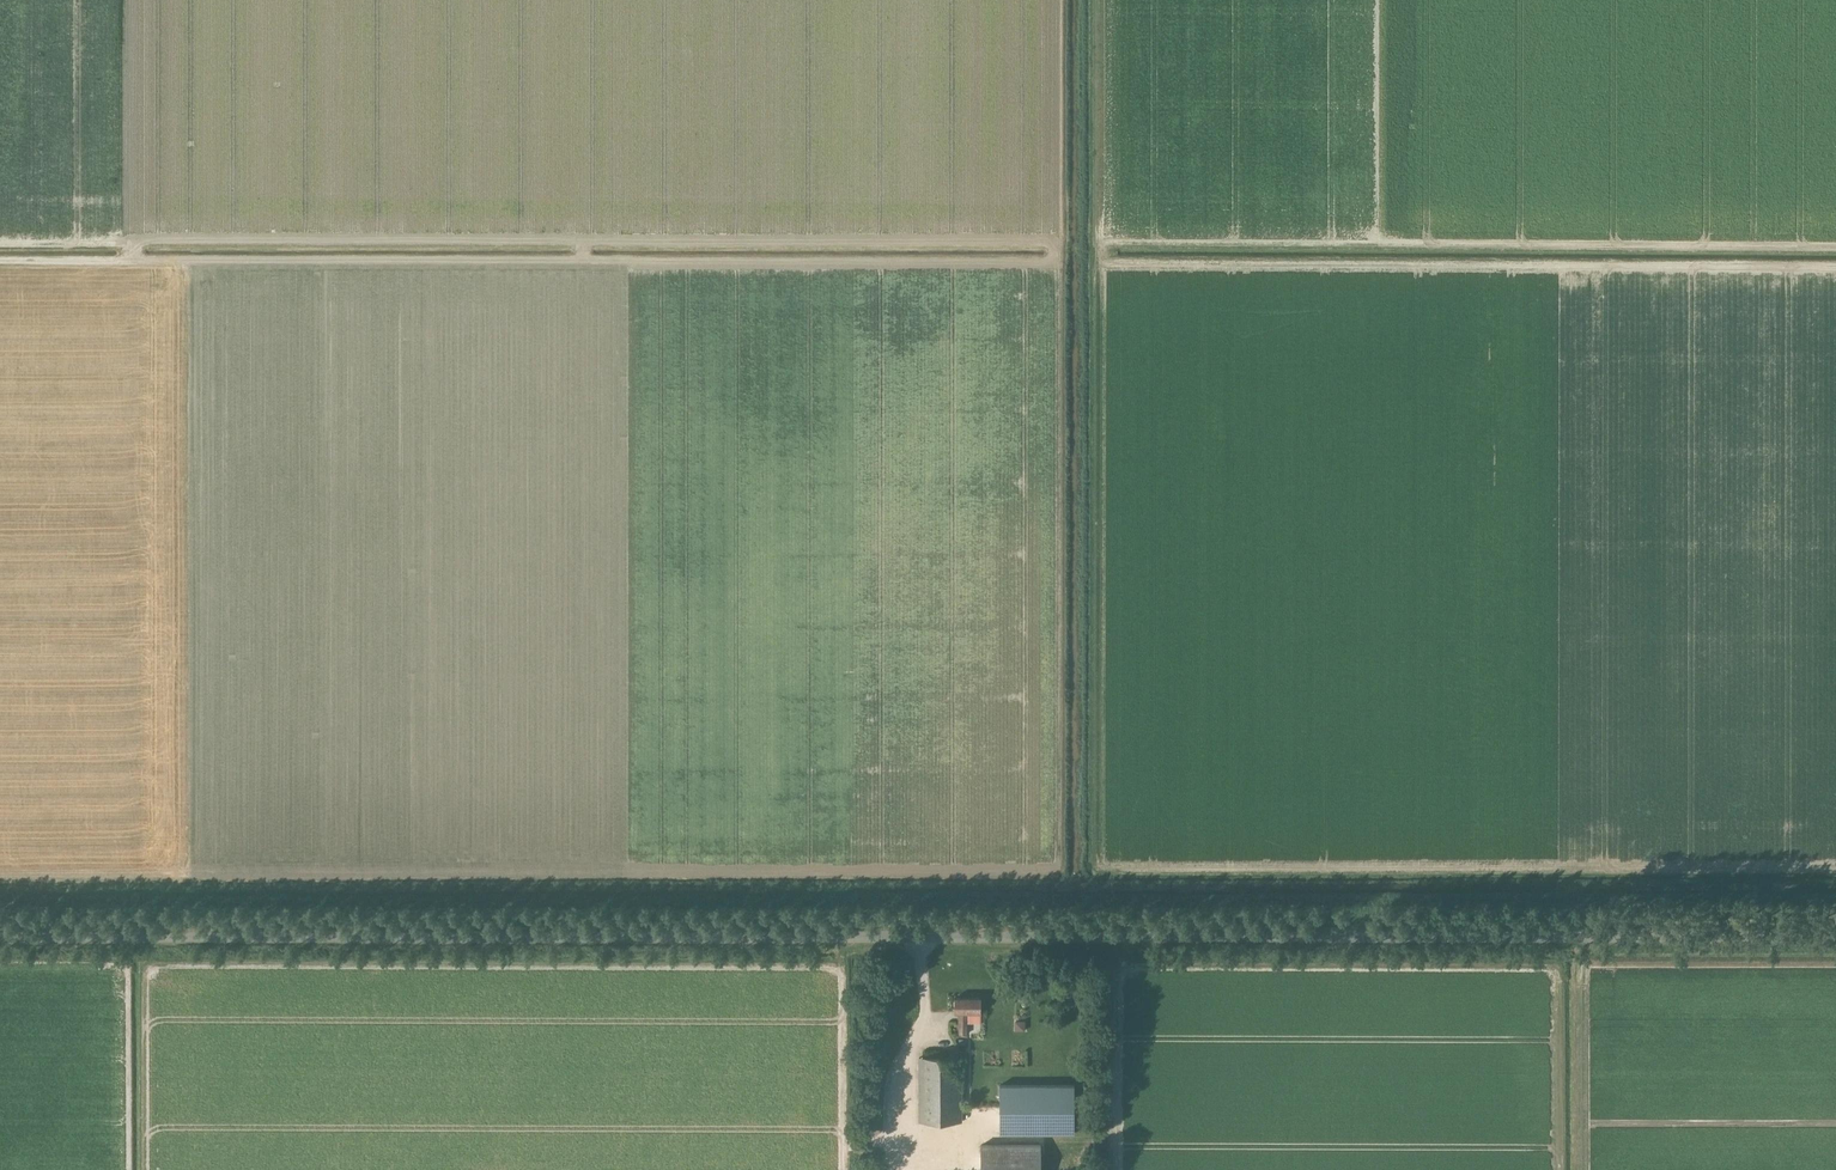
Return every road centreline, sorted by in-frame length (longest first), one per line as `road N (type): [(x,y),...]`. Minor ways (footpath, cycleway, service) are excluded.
road 1 (unclassified): [(1835,937),(0,937)]

